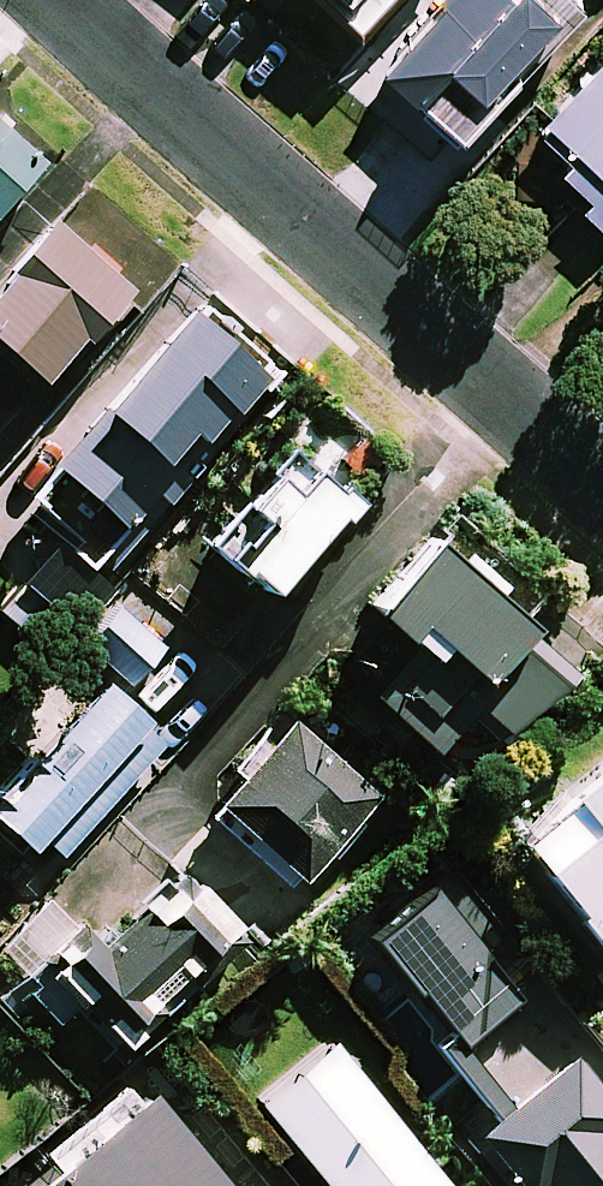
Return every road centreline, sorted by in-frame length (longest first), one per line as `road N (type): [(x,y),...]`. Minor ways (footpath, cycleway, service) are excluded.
road 1 (residential): [(82,0),(228,142),(602,478)]

